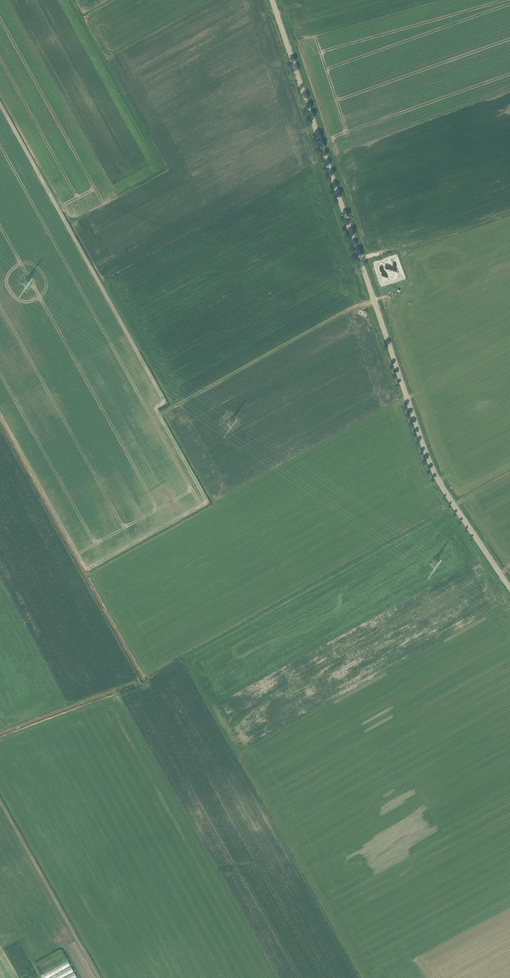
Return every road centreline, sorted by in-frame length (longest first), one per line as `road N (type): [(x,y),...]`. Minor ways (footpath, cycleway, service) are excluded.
road 1 (unclassified): [(509,588),(429,460),(273,0)]

